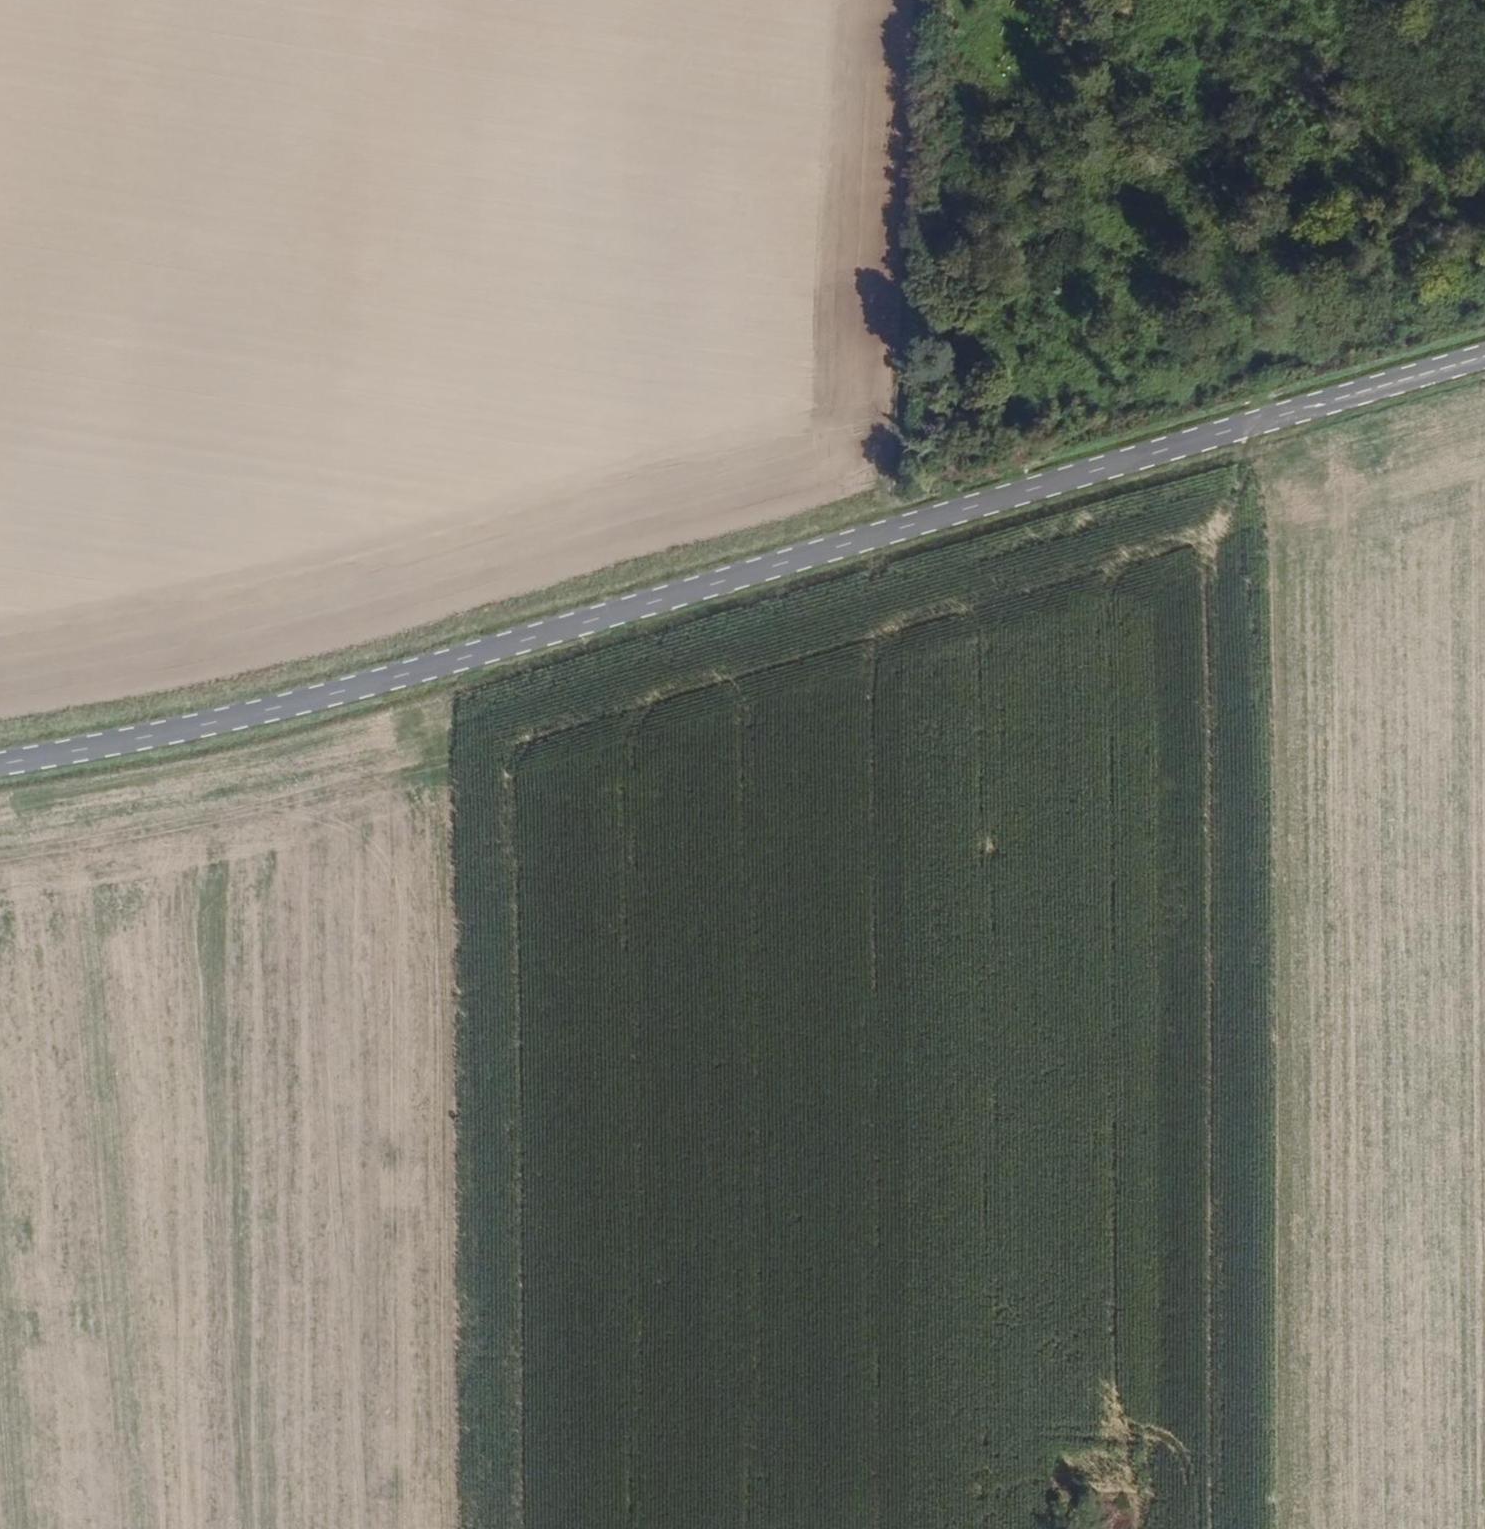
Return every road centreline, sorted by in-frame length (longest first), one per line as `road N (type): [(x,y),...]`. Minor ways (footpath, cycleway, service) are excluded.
road 1 (secondary): [(0,763),(233,716),(655,603),(1484,362)]

